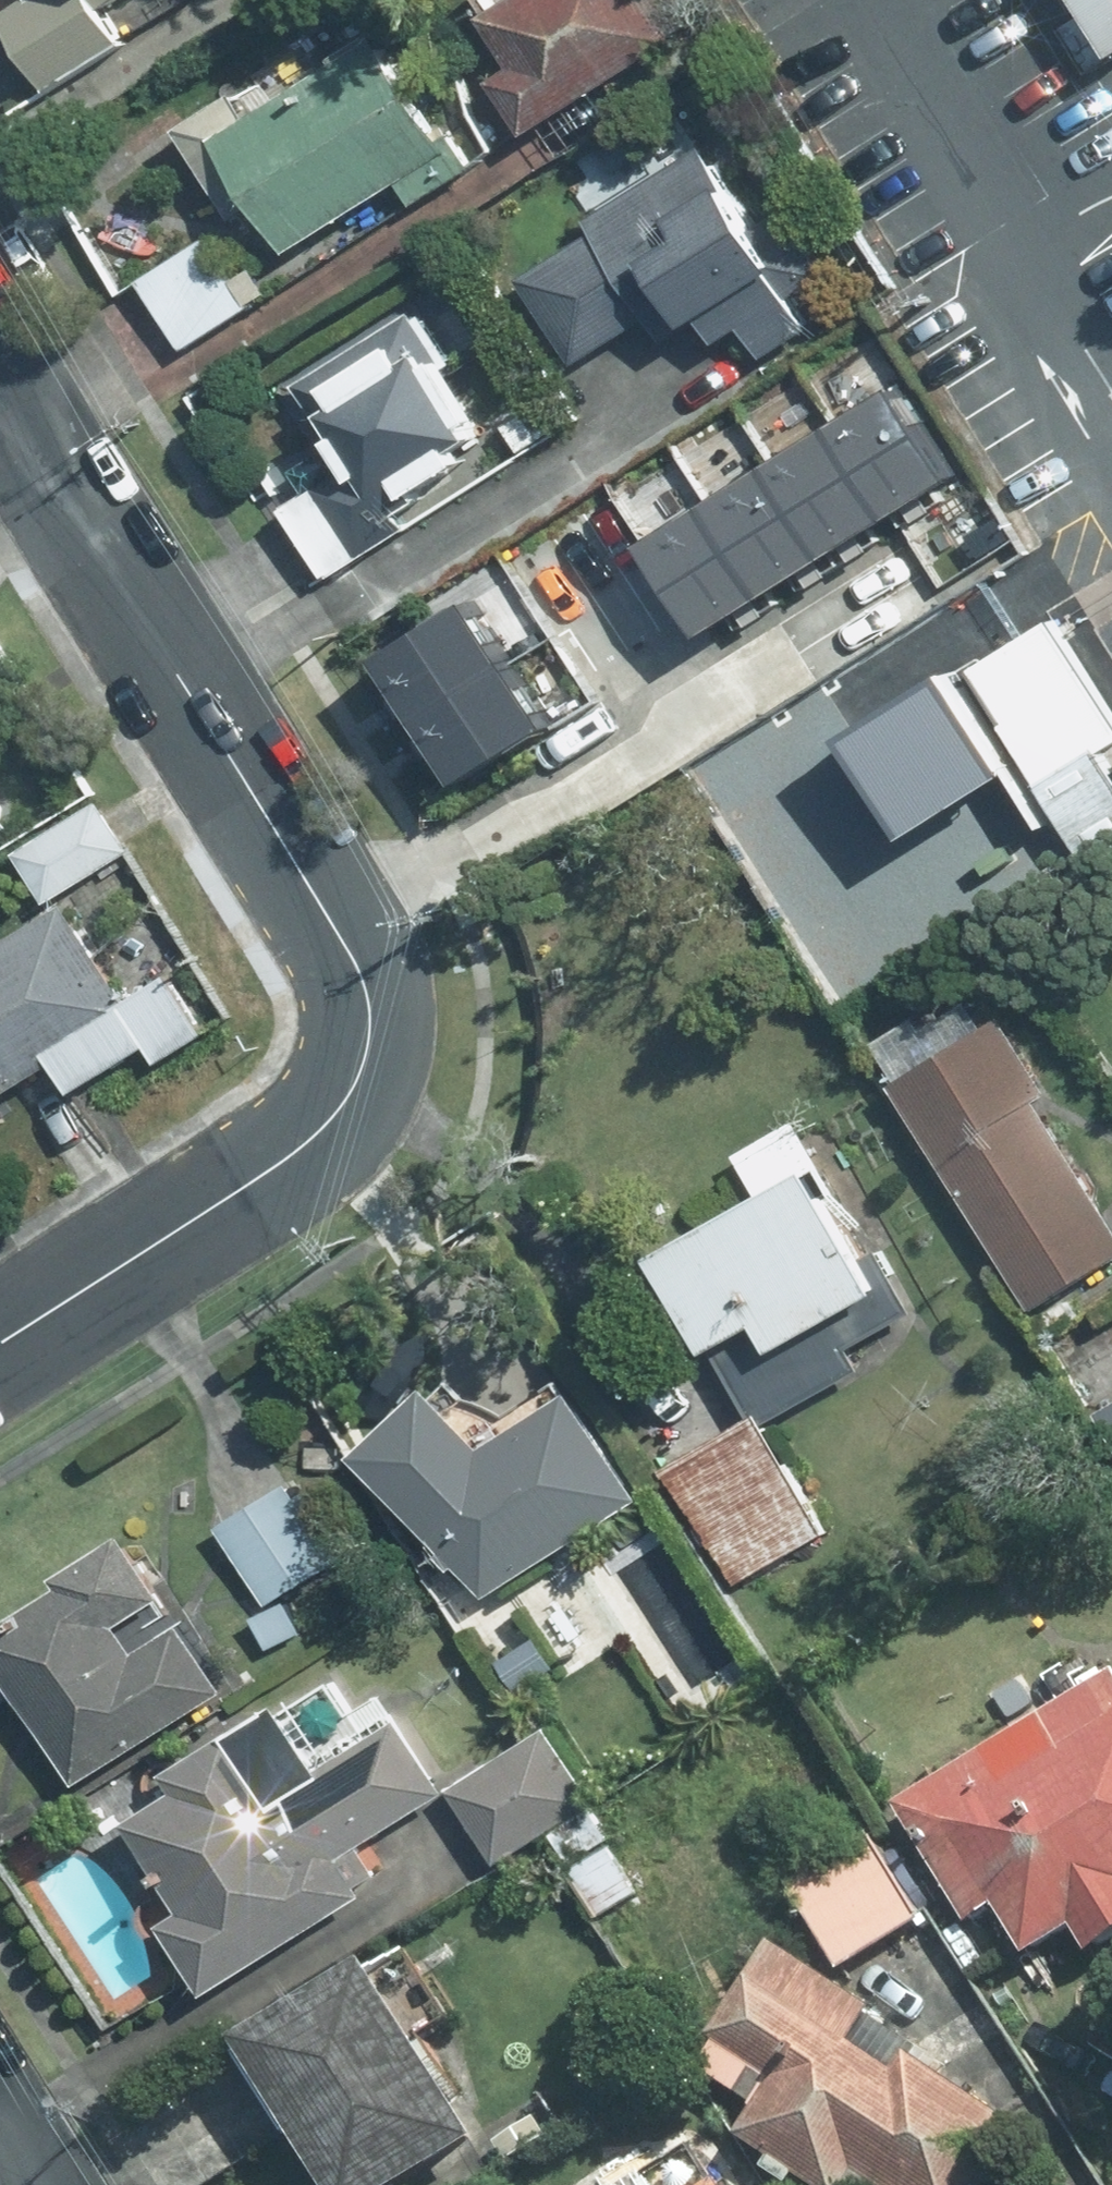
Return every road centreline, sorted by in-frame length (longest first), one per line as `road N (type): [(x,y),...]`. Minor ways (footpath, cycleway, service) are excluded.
road 1 (residential): [(333,917),(901,578)]
road 2 (residential): [(333,917),(0,379)]
road 3 (residential): [(0,1349),(260,1180),(333,1121),(361,1063),(364,1031),(356,969),(333,917)]

